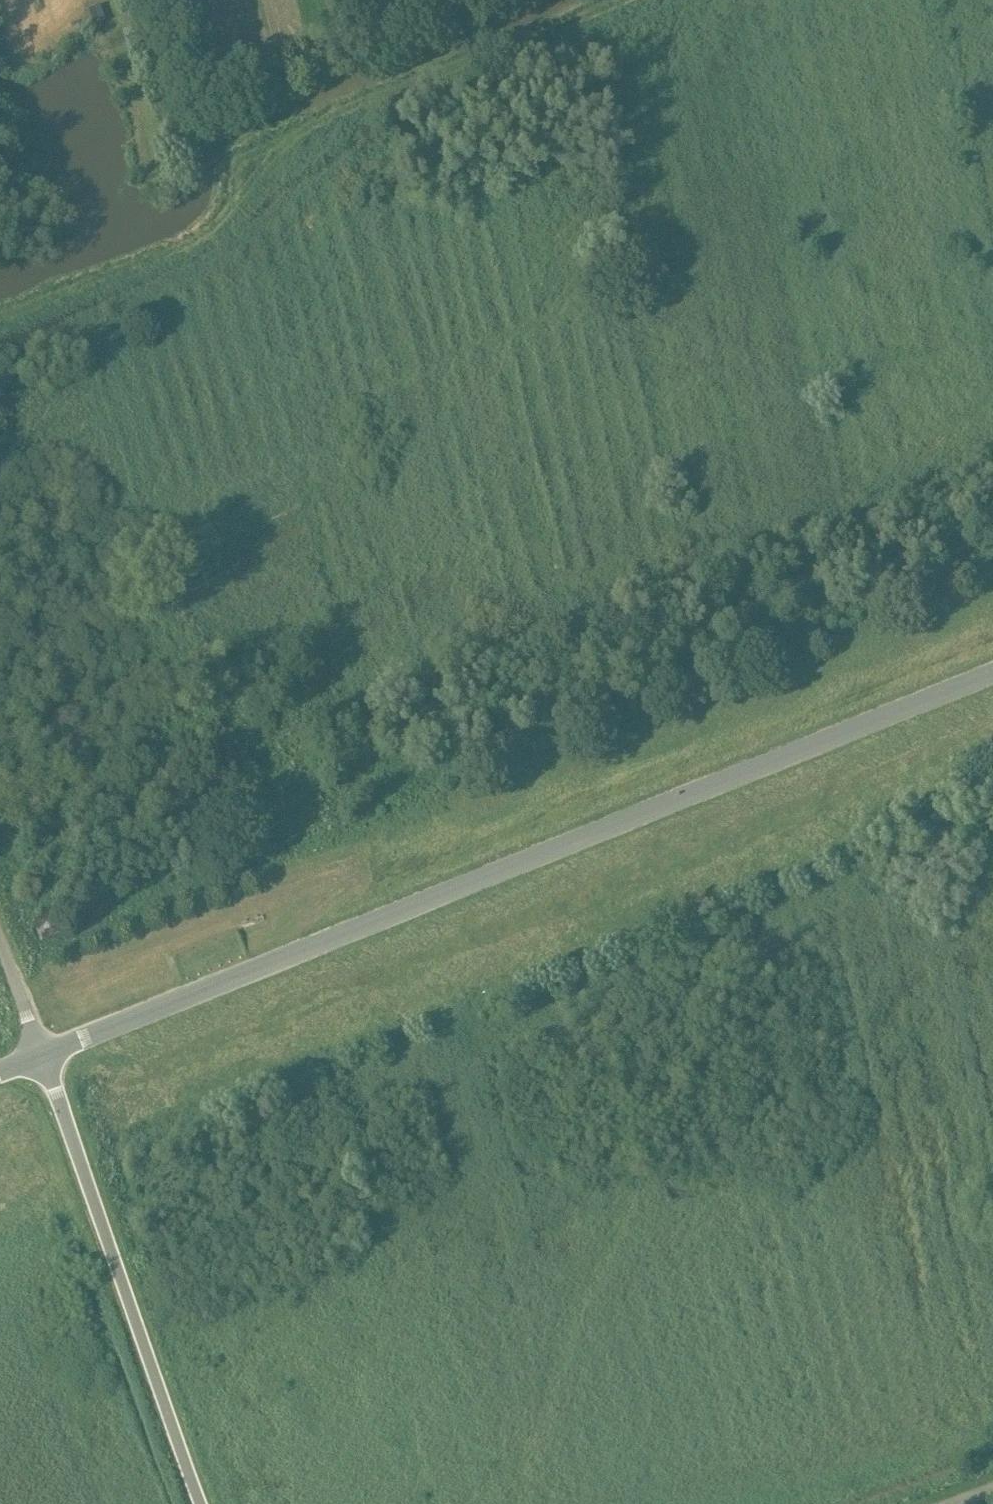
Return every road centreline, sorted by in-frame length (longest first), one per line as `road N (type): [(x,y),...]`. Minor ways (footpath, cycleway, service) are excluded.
road 1 (tertiary): [(43,1055),(992,676)]
road 2 (unclassified): [(203,1503),(43,1055)]
road 3 (track): [(395,89),(244,158),(219,225),(0,317)]
road 4 (track): [(279,1016),(158,1064),(43,1055),(0,1093)]
road 5 (unclassified): [(43,1055),(0,935)]

